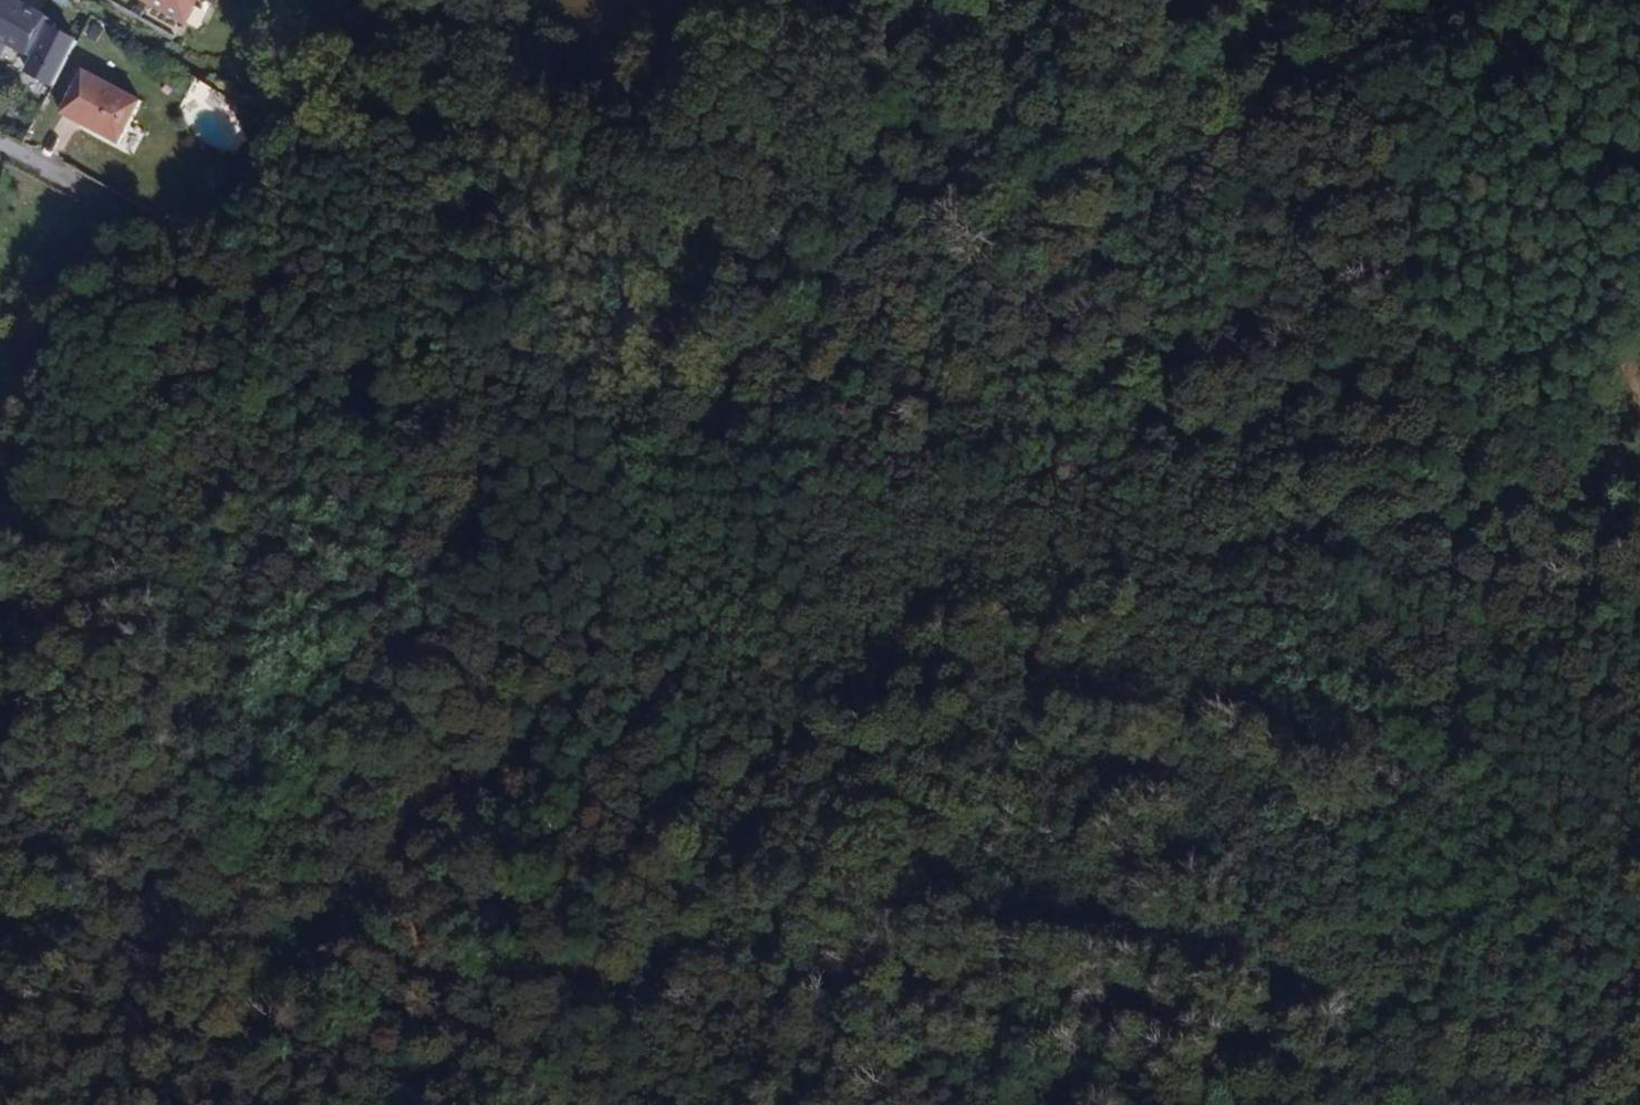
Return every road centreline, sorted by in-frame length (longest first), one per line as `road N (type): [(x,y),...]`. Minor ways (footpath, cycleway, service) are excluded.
road 1 (track): [(72,179),(181,240),(237,299),(386,357),(506,439),(753,496),(1037,467),(1326,502),(1513,512),(1639,538)]

